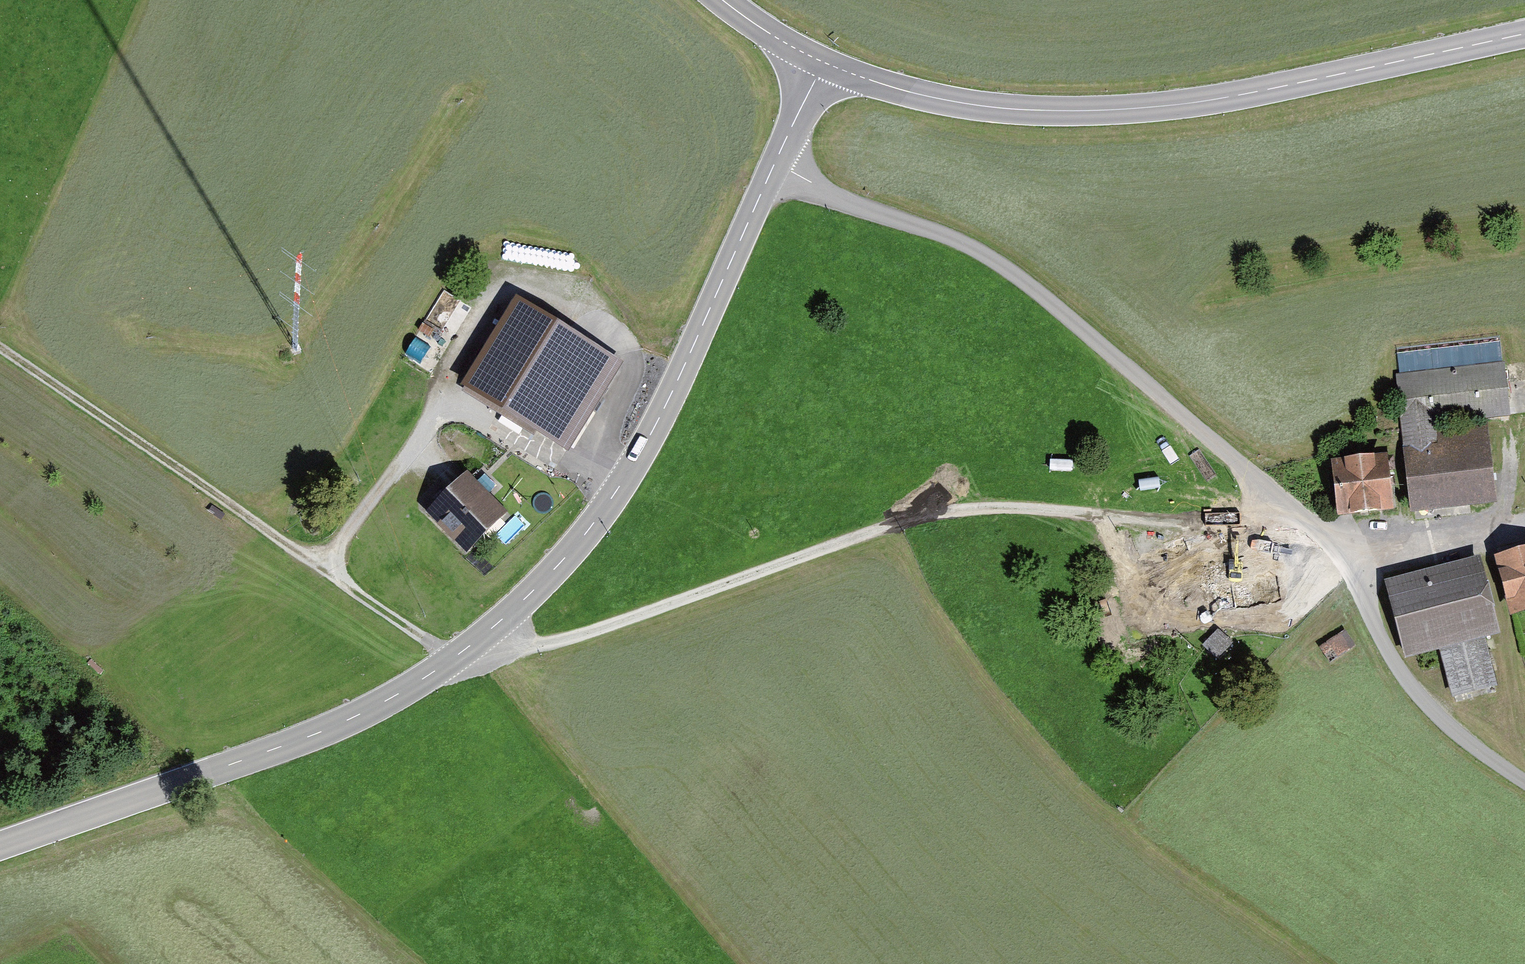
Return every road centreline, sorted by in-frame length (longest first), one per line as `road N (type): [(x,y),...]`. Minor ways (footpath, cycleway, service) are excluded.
road 1 (track): [(0,347),(299,551),(327,560),(345,583),(440,649),(484,655),(528,650),(939,512),(1047,509),(1212,525),(1243,520),(1273,494)]
road 2 (tertiary): [(0,845),(379,706),(463,652),(541,585),(609,503),(648,440),(775,163)]
road 3 (unclassified): [(775,163),(842,200),(957,240),(1044,296),(1306,521),(1342,561),(1420,698),(1524,782)]
road 4 (tertiary): [(822,62),(969,104),(1095,111),(1196,102),(1524,34)]
road 5 (track): [(618,490),(473,410),(450,407),(431,421),(327,560)]

